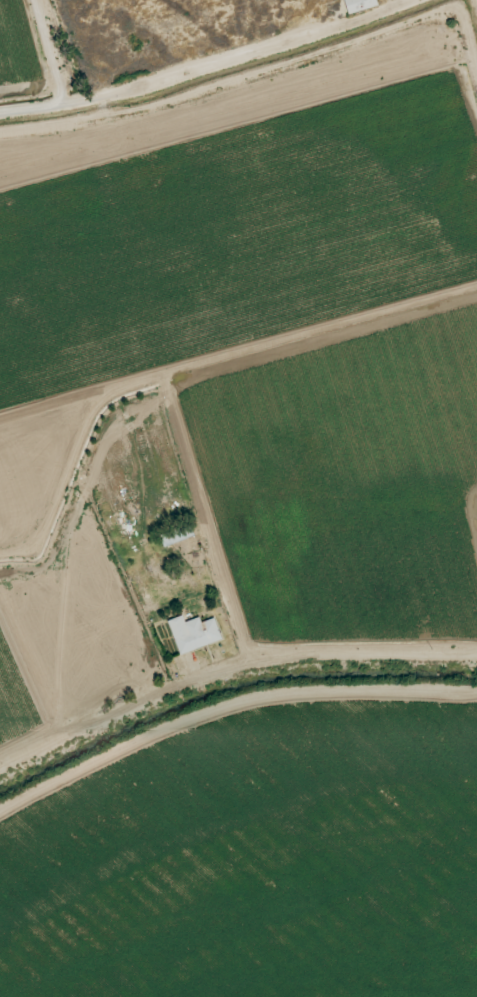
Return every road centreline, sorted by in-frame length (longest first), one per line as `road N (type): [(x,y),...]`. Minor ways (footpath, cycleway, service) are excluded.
road 1 (residential): [(432,0),(125,102),(0,119)]
road 2 (residential): [(0,768),(143,694)]

